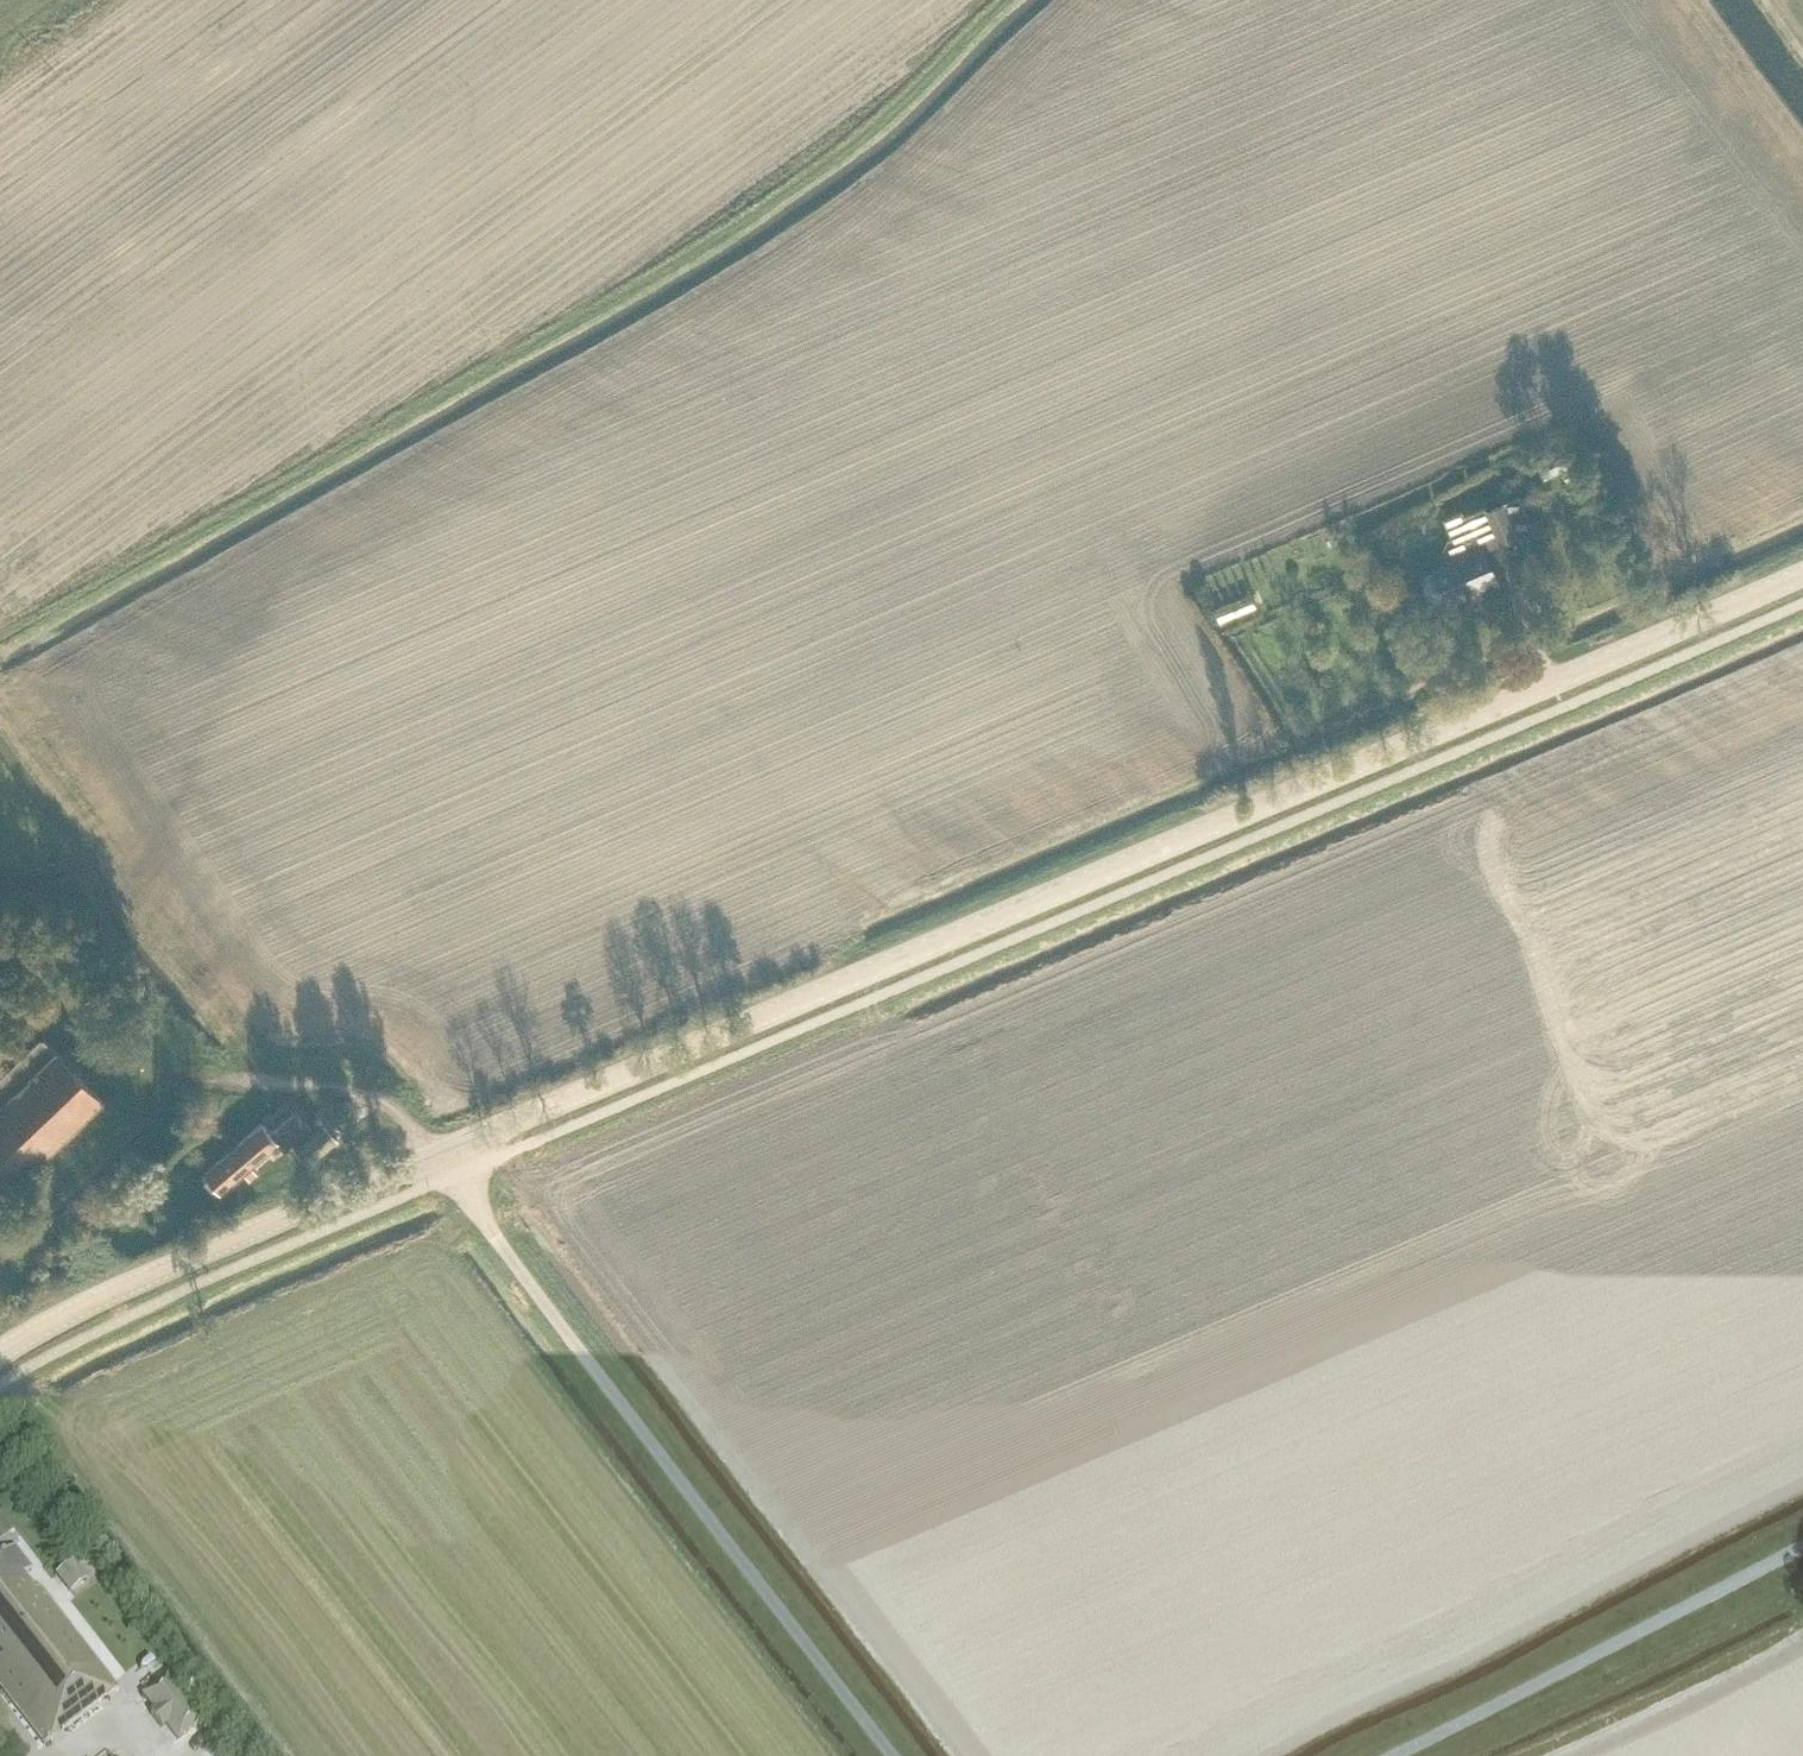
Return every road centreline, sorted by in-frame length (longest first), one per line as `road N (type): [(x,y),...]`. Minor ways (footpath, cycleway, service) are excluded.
road 1 (tertiary): [(438,1154),(1802,571)]
road 2 (unclassified): [(438,1154),(628,1421),(892,1755)]
road 3 (tertiary): [(0,1355),(128,1285),(438,1154)]
road 4 (unclassified): [(1406,1755),(1802,1550)]

